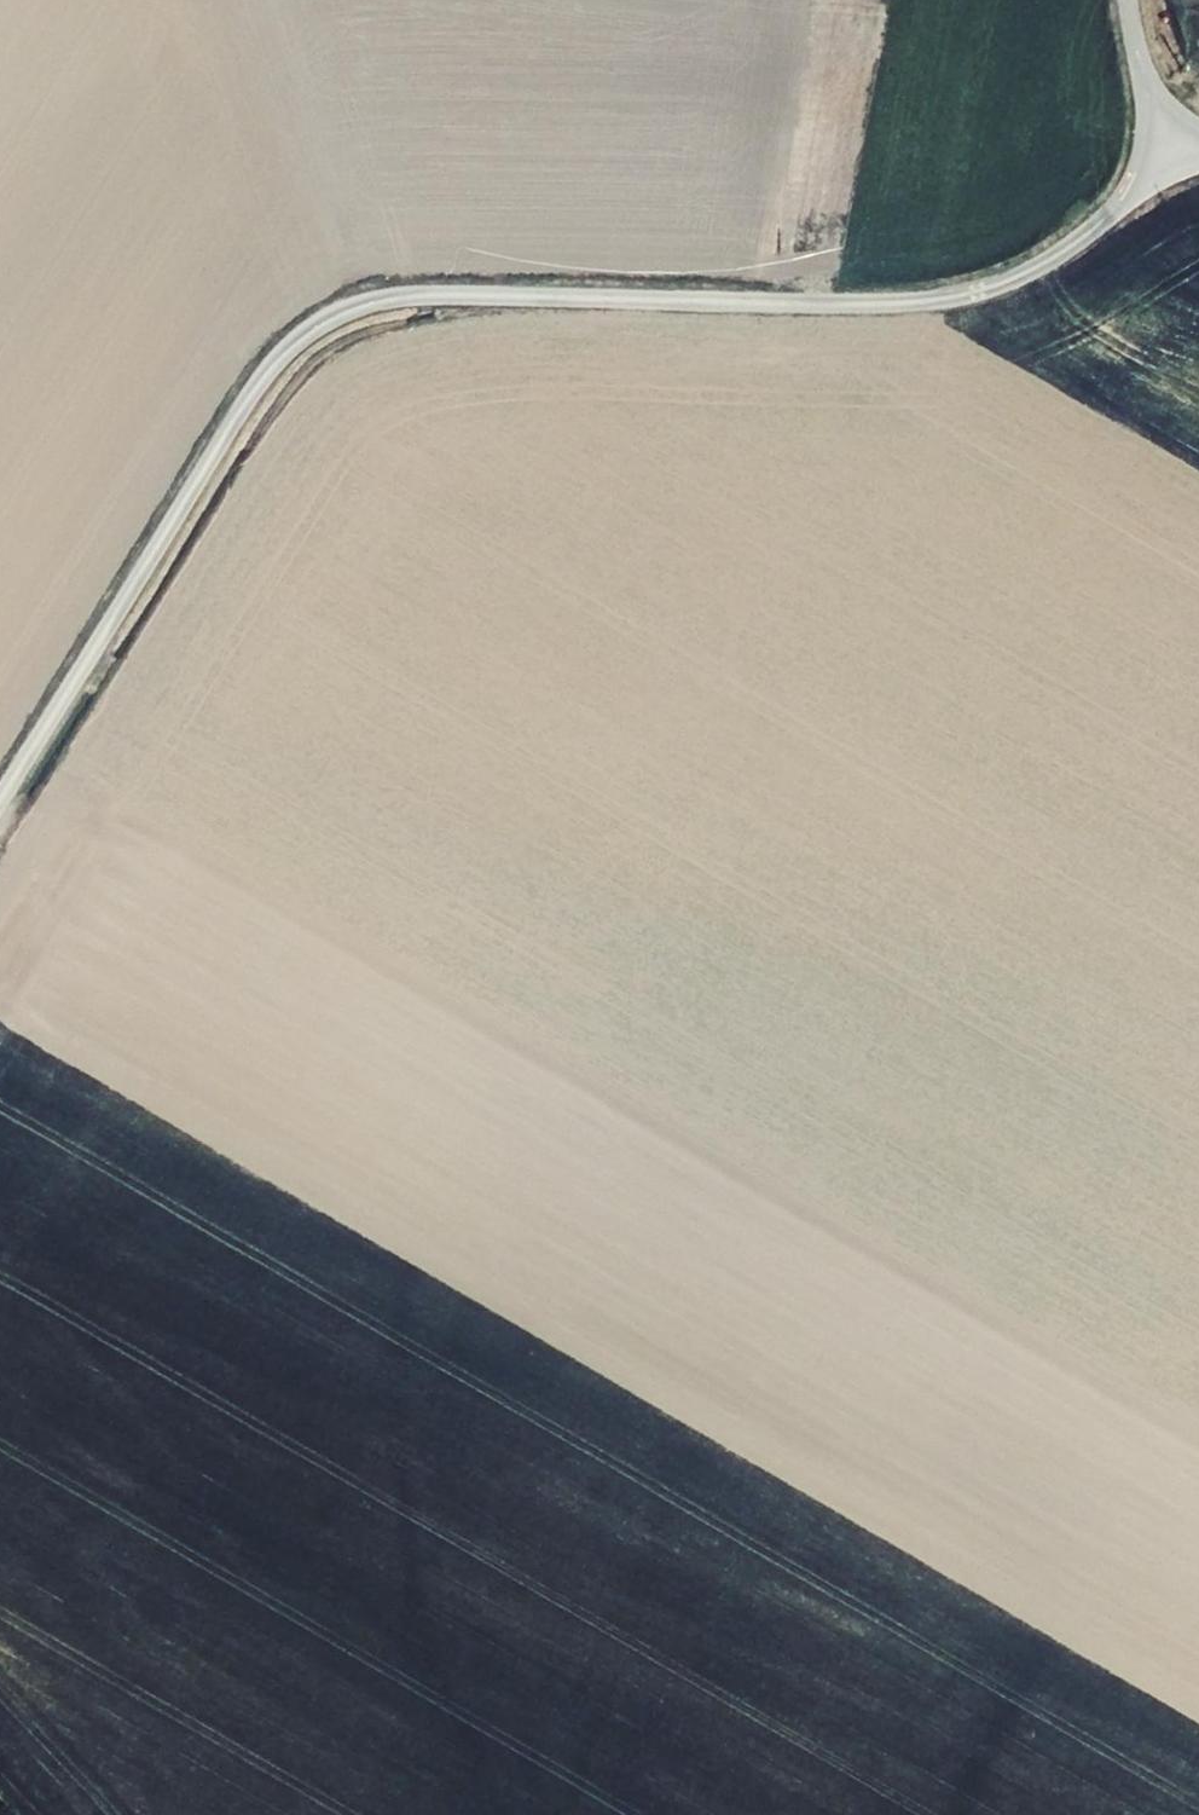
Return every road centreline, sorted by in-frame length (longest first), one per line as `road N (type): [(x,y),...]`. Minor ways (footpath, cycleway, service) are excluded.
road 1 (residential): [(0,799),(247,401),(280,357),(331,316),(410,295),(889,301),(961,294),(1046,262),(1168,160)]
road 2 (unclassified): [(1168,160),(1129,0)]

